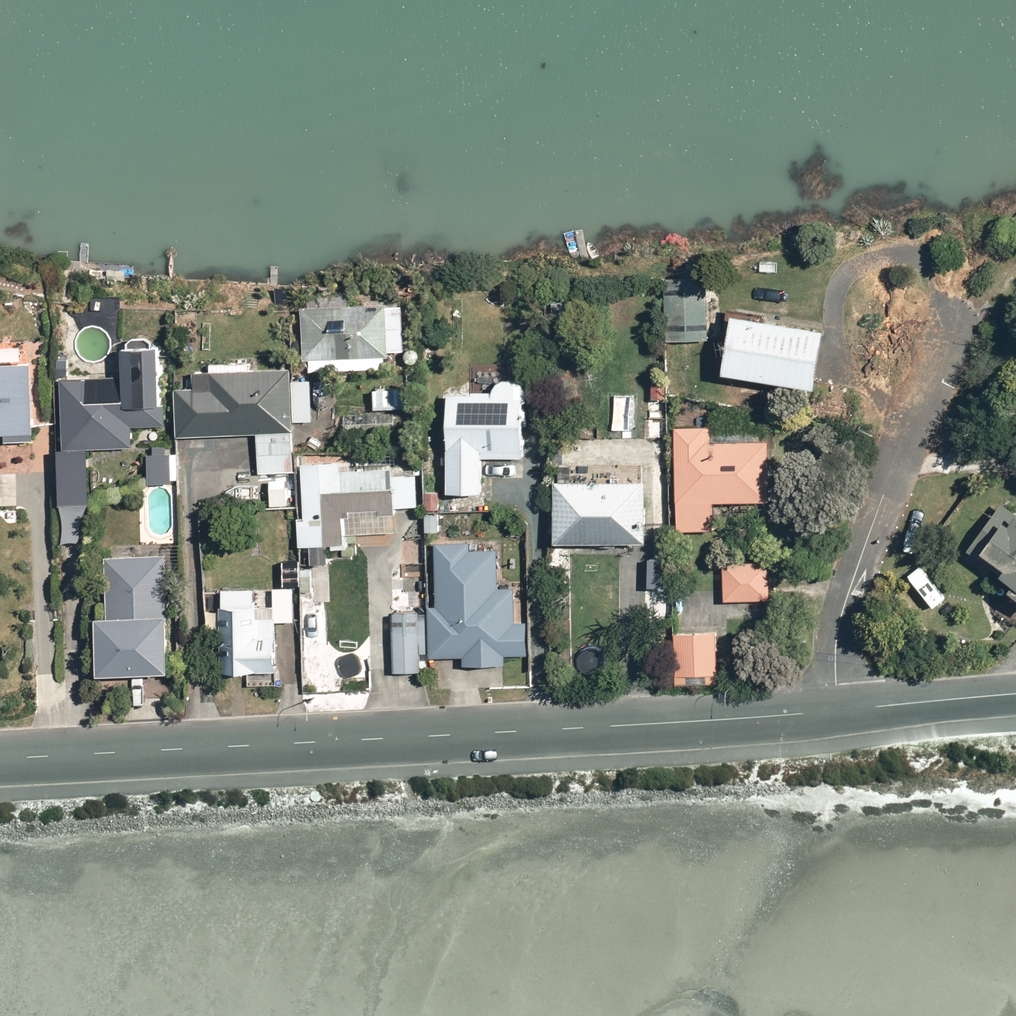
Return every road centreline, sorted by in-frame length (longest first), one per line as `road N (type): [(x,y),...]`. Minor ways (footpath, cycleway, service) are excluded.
road 1 (residential): [(837,712),(0,760)]
road 2 (residential): [(837,712),(842,606),(949,321)]
road 3 (residential): [(1015,694),(837,712)]

